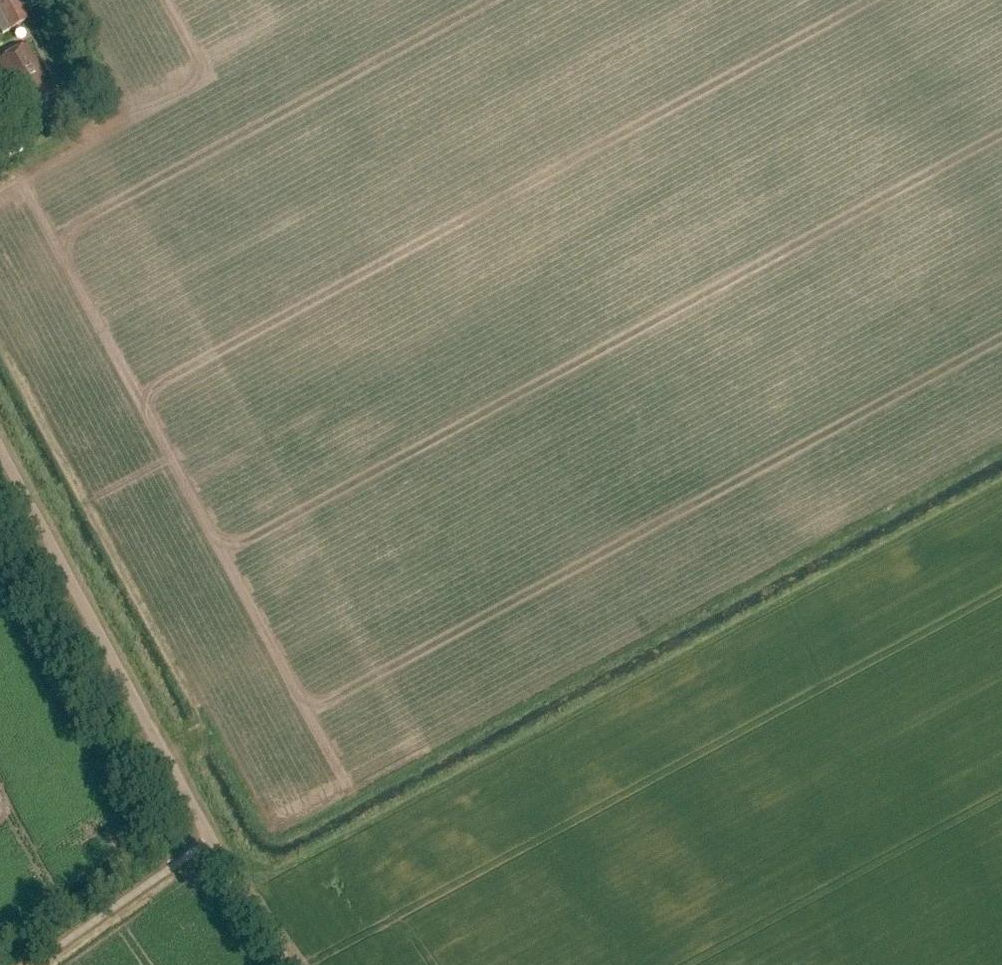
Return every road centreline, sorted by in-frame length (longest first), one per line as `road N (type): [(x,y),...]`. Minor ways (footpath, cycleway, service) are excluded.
road 1 (unclassified): [(0,442),(211,838),(290,964)]

